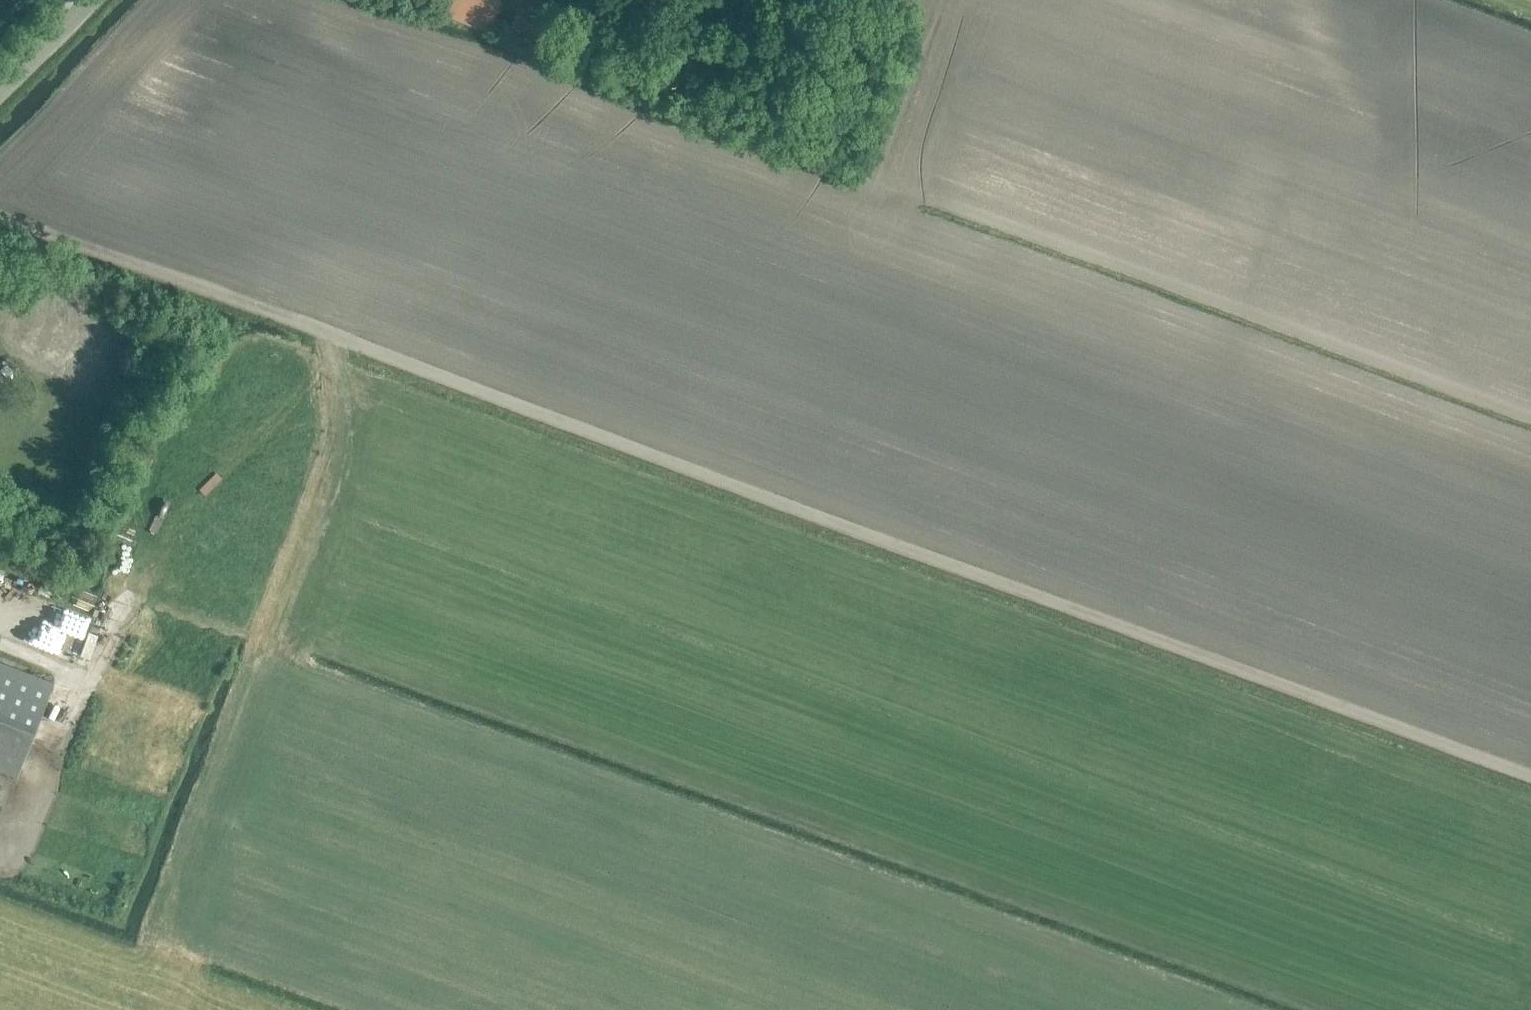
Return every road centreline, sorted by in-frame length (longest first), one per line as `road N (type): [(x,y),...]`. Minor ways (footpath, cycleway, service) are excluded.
road 1 (tertiary): [(0,90),(90,0)]

